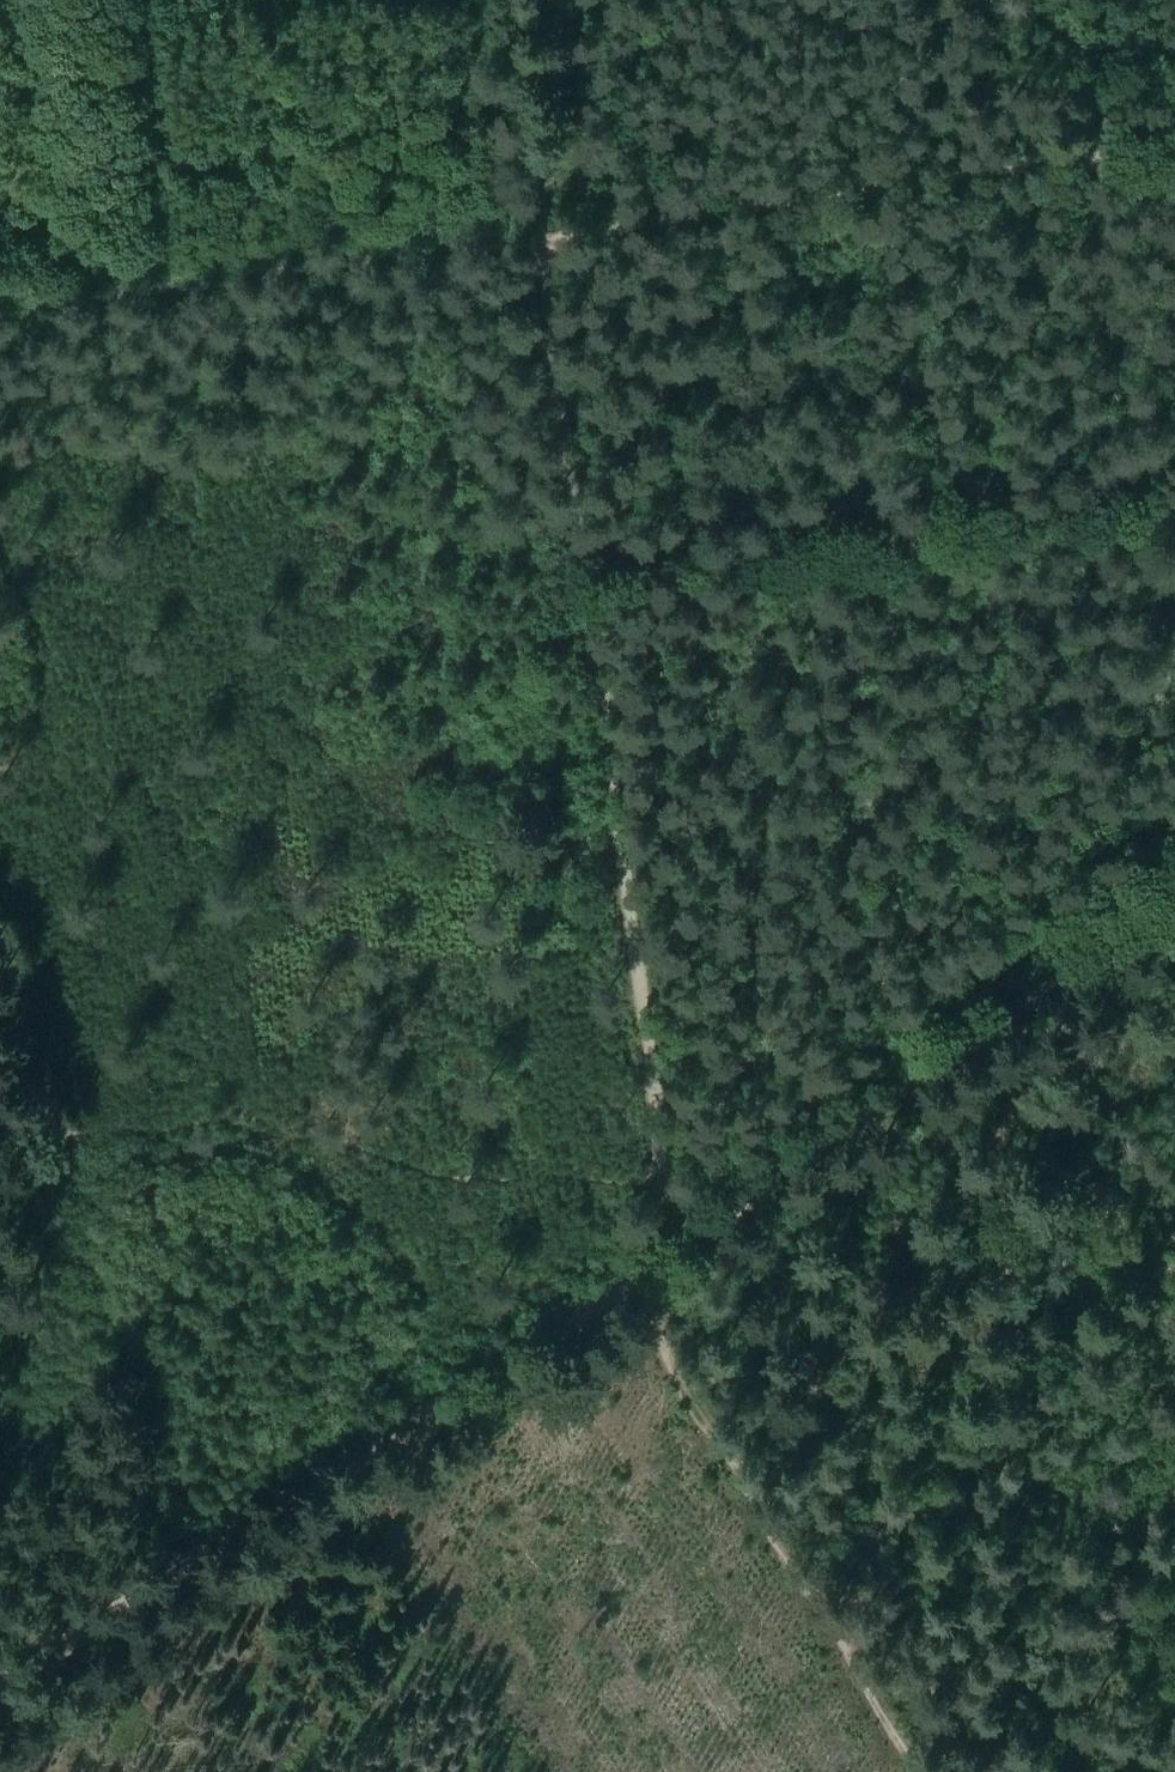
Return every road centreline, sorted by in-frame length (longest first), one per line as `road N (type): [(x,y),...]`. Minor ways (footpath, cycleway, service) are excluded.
road 1 (track): [(1174,907),(673,1262),(0,1682)]

